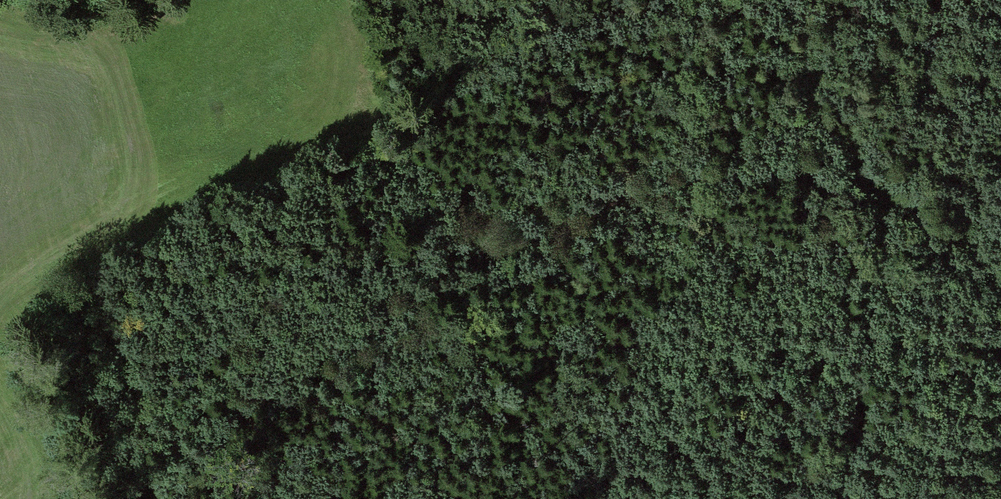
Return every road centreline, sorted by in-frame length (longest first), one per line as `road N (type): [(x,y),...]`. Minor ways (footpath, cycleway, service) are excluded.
road 1 (track): [(1000,281),(967,244),(910,208),(828,179),(751,175),(634,194),(484,259),(137,498)]
road 2 (track): [(641,0),(478,68),(24,300)]
road 3 (track): [(967,244),(949,116),(866,0)]

